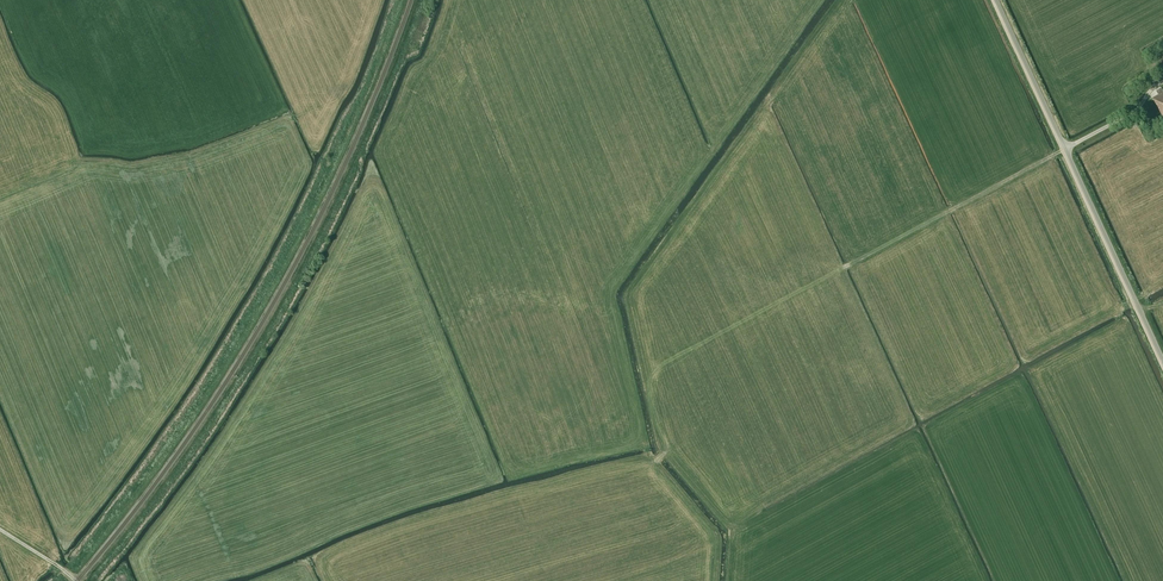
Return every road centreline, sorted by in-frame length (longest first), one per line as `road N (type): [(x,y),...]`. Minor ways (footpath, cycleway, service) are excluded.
road 1 (unclassified): [(1162,360),(995,0)]

